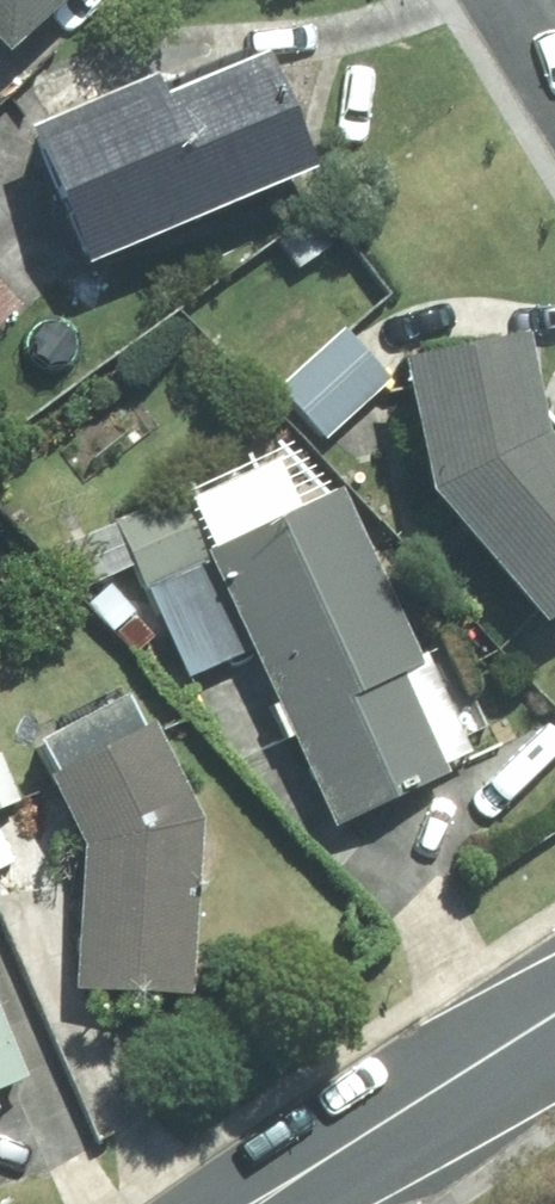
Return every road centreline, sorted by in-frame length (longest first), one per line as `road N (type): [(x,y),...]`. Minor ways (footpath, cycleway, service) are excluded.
road 1 (tertiary): [(261,1203),(554,1014)]

